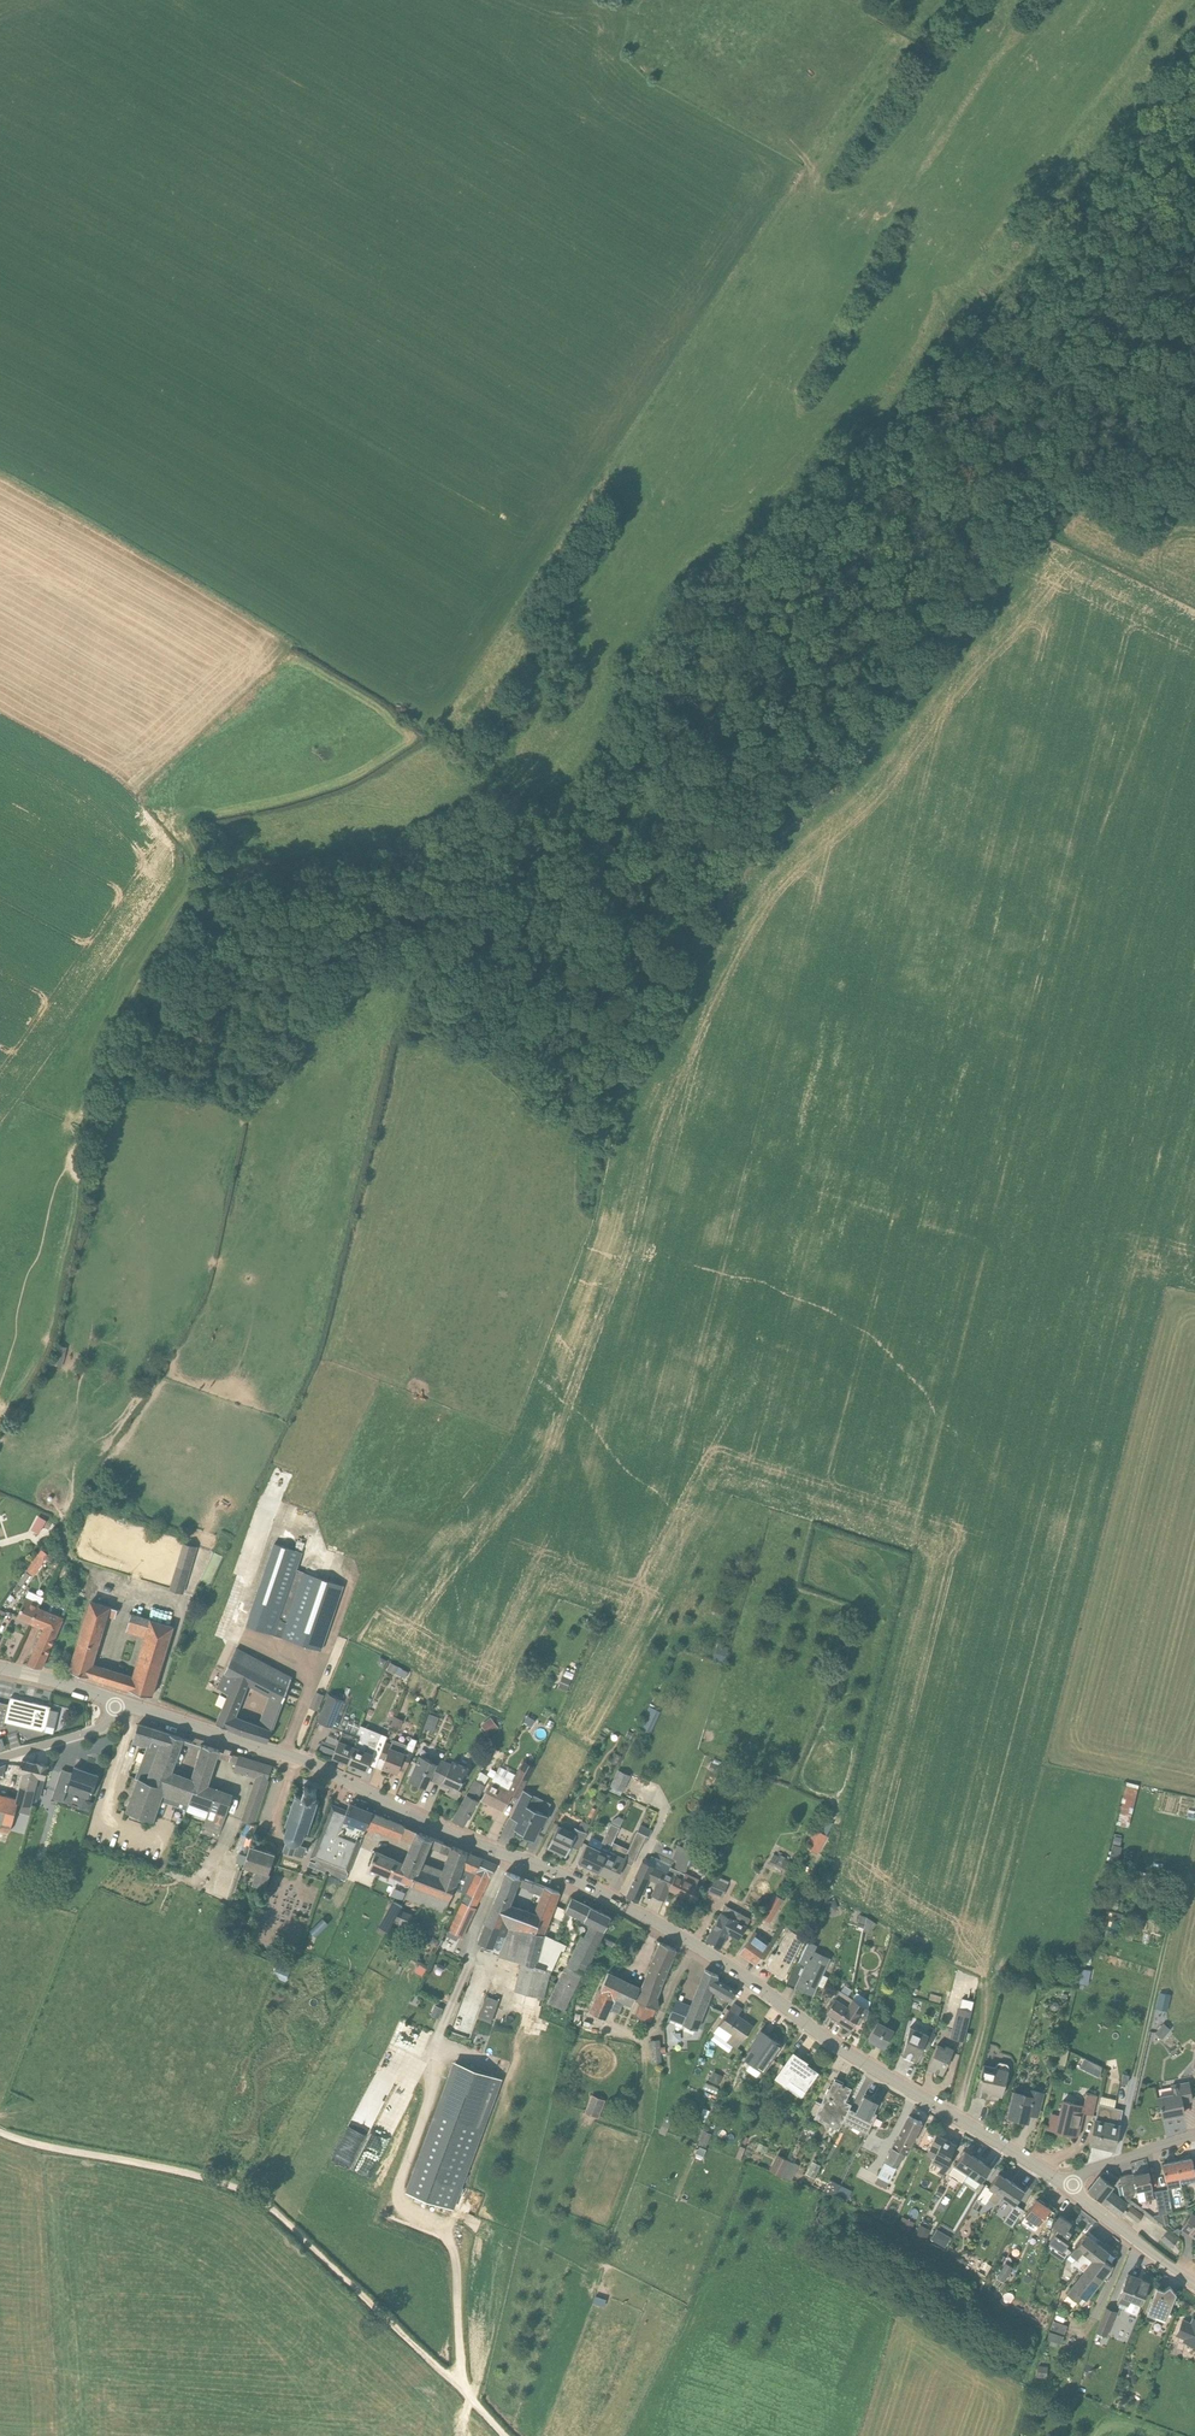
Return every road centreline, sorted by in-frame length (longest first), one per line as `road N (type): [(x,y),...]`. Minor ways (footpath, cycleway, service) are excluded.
road 1 (tertiary): [(1072,2186),(846,2052),(740,1973),(613,1898),(458,1837),(315,1765),(119,1702)]
road 2 (track): [(0,2133),(251,2195),(504,2435)]
road 3 (tertiary): [(1194,2283),(1072,2186)]
road 4 (tertiary): [(0,1758),(98,1730),(119,1702)]
road 5 (residential): [(1072,2186),(1084,2173),(1194,2136)]
road 6 (tertiary): [(119,1702),(0,1668)]

